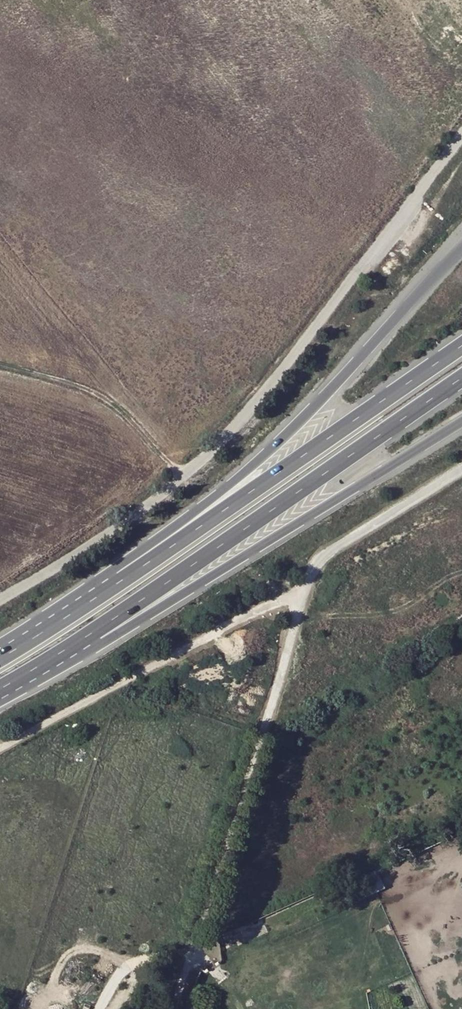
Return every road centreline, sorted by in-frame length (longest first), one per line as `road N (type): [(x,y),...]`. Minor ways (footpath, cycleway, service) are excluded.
road 1 (unclassified): [(461,134),(212,455),(107,536),(0,599)]
road 2 (track): [(461,471),(309,573),(179,1008)]
road 3 (trunk): [(461,250),(338,385),(224,489),(0,660)]
road 4 (trunk): [(461,344),(0,660)]
road 5 (trunk): [(0,687),(143,601),(461,377)]
road 6 (trunk): [(0,698),(461,421)]
road 7 (track): [(309,573),(297,588),(0,746)]

